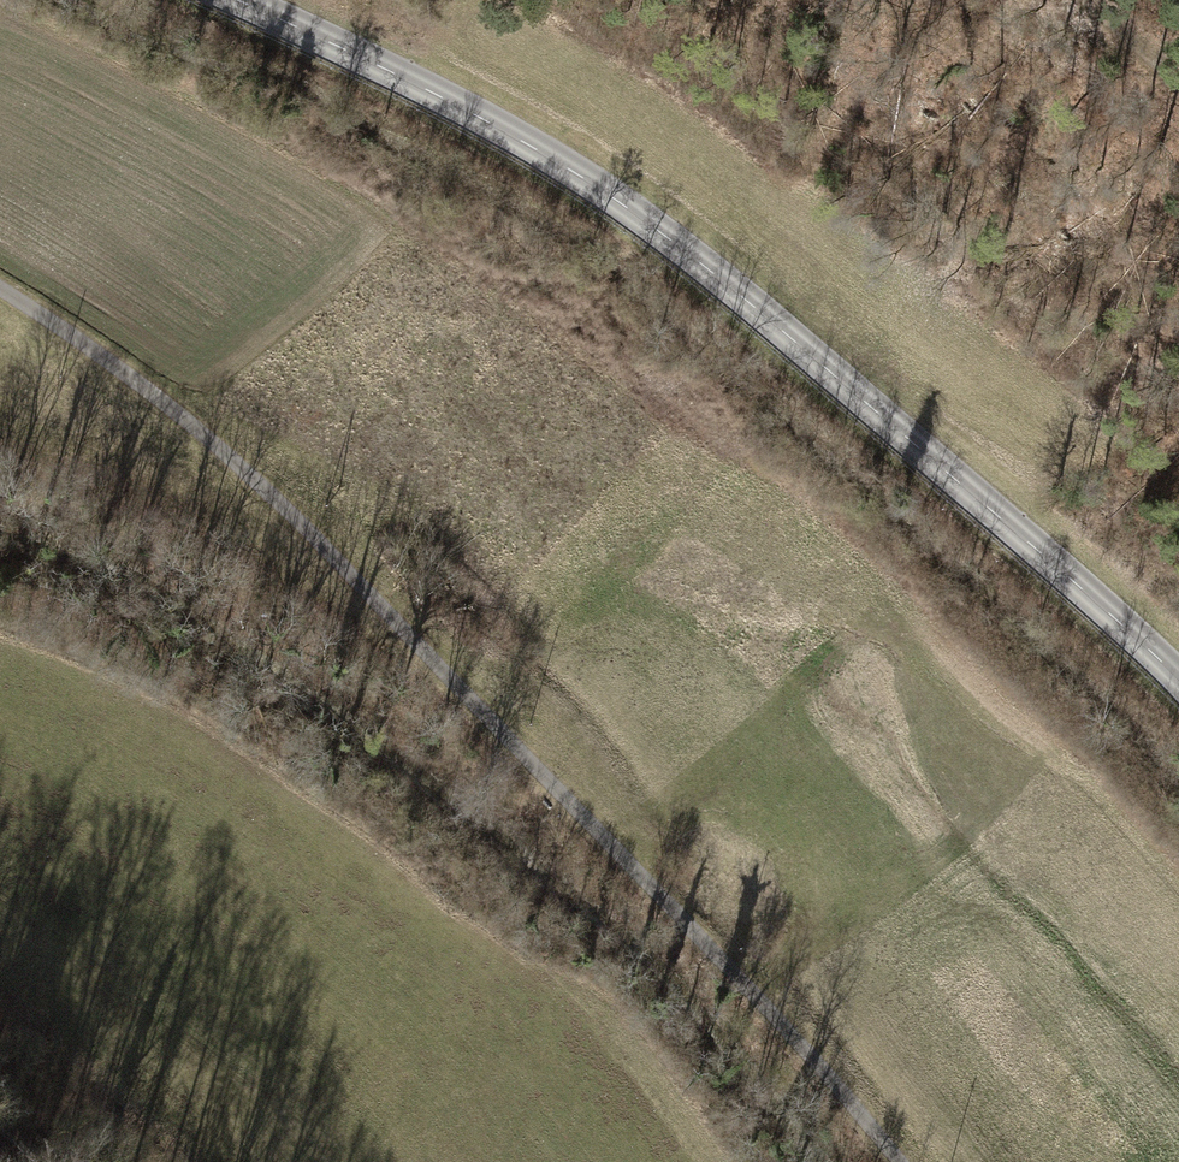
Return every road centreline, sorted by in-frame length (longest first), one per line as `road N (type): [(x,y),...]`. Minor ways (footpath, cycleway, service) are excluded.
road 1 (track): [(0,288),(156,396),(275,499),(761,1000),(899,1161)]
road 2 (tertiary): [(1178,680),(738,293),(620,204),(428,90),(237,0)]

